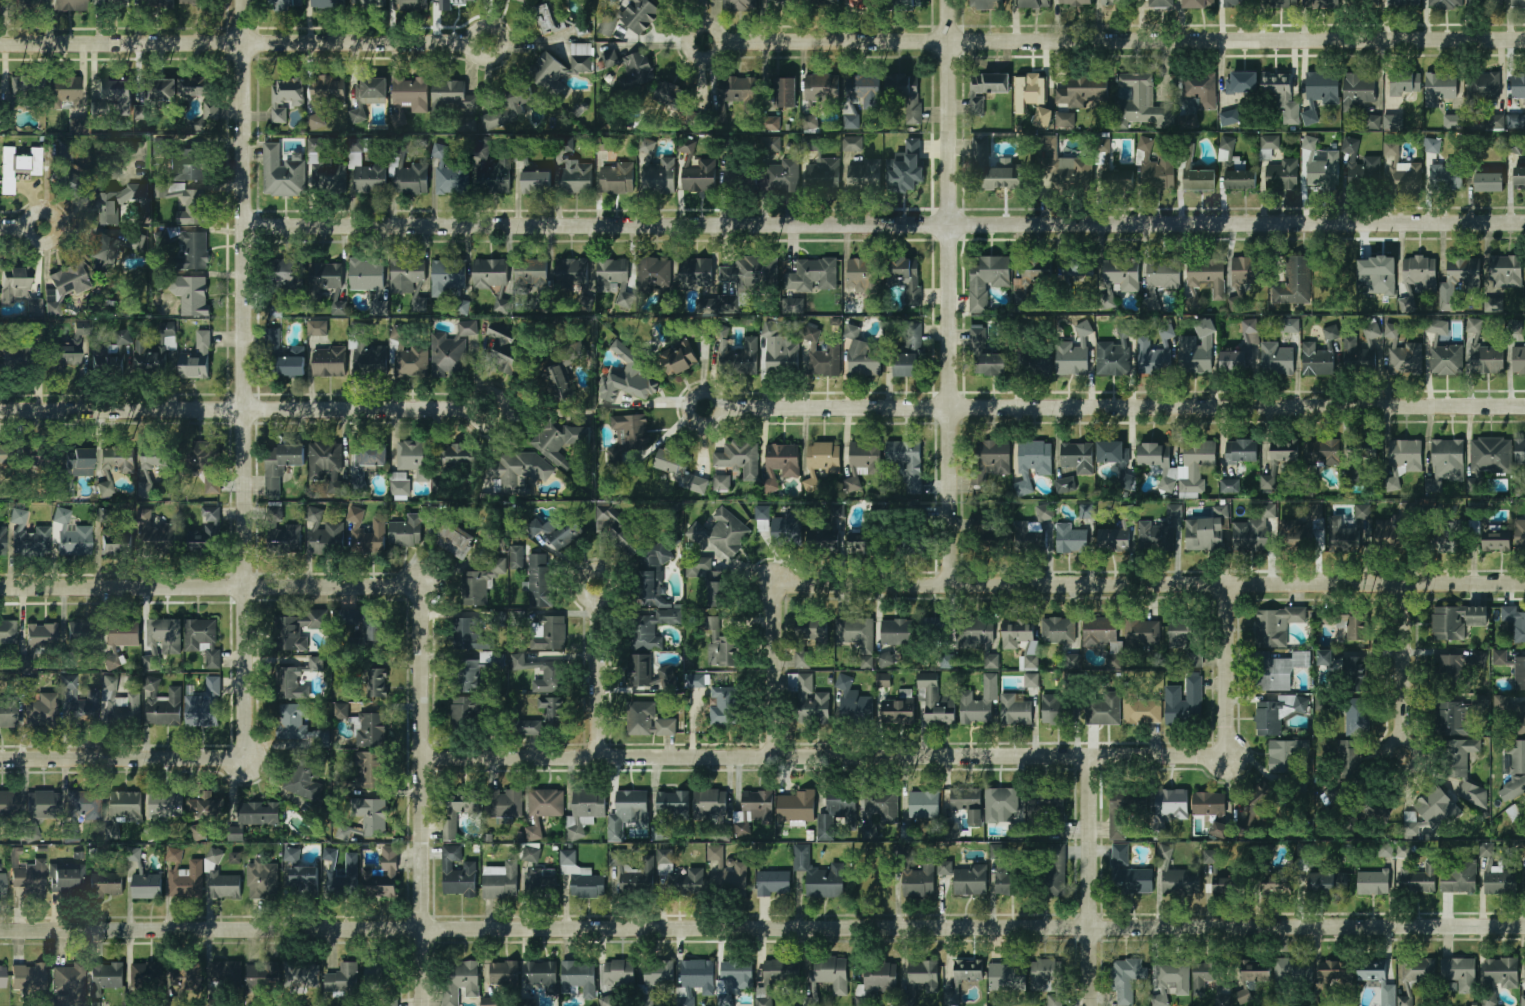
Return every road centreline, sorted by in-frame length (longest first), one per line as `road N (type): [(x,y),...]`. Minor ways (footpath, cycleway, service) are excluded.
road 1 (residential): [(1524,926),(0,930)]
road 2 (residential): [(1524,223),(240,228)]
road 3 (residential): [(1524,38),(703,42)]
road 4 (residential): [(1524,408),(705,408)]
road 5 (residential): [(1225,751),(420,758)]
road 6 (residential): [(249,757),(236,0)]
road 7 (residential): [(1524,583),(782,590)]
road 8 (residential): [(952,585),(949,0)]
road 9 (residential): [(491,409),(0,411)]
road 10 (residential): [(485,43),(0,45)]
road 11 (residential): [(423,1005),(415,589)]
road 12 (residential): [(415,589),(0,588)]
road 13 (residential): [(1092,1005),(1092,755)]
road 14 (residential): [(249,757),(0,760)]
road 15 (residential): [(600,757),(599,587)]
road 16 (residential): [(776,756),(775,601),(782,590)]
road 17 (residential): [(1225,751),(1229,584)]
road 18 (residential): [(1399,736),(1399,583)]

